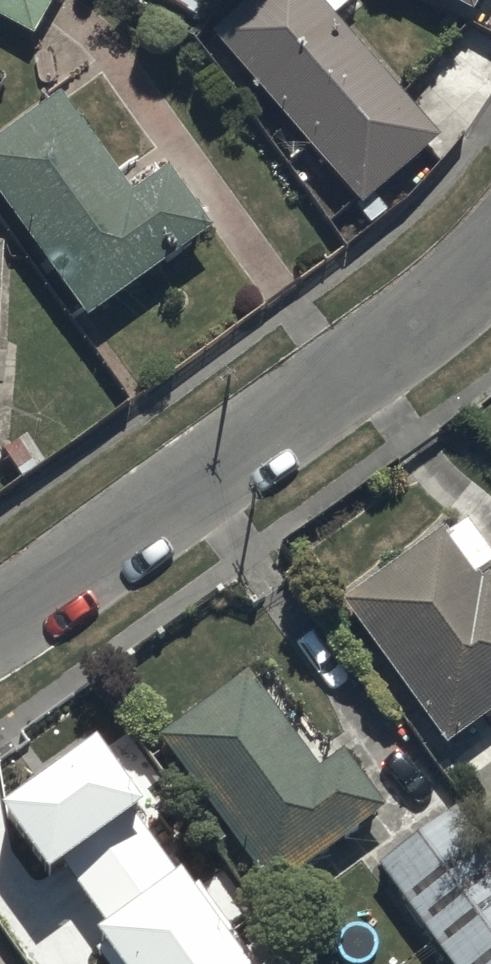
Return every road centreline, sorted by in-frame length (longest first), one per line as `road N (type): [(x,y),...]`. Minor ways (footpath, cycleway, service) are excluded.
road 1 (residential): [(490,254),(0,638)]

